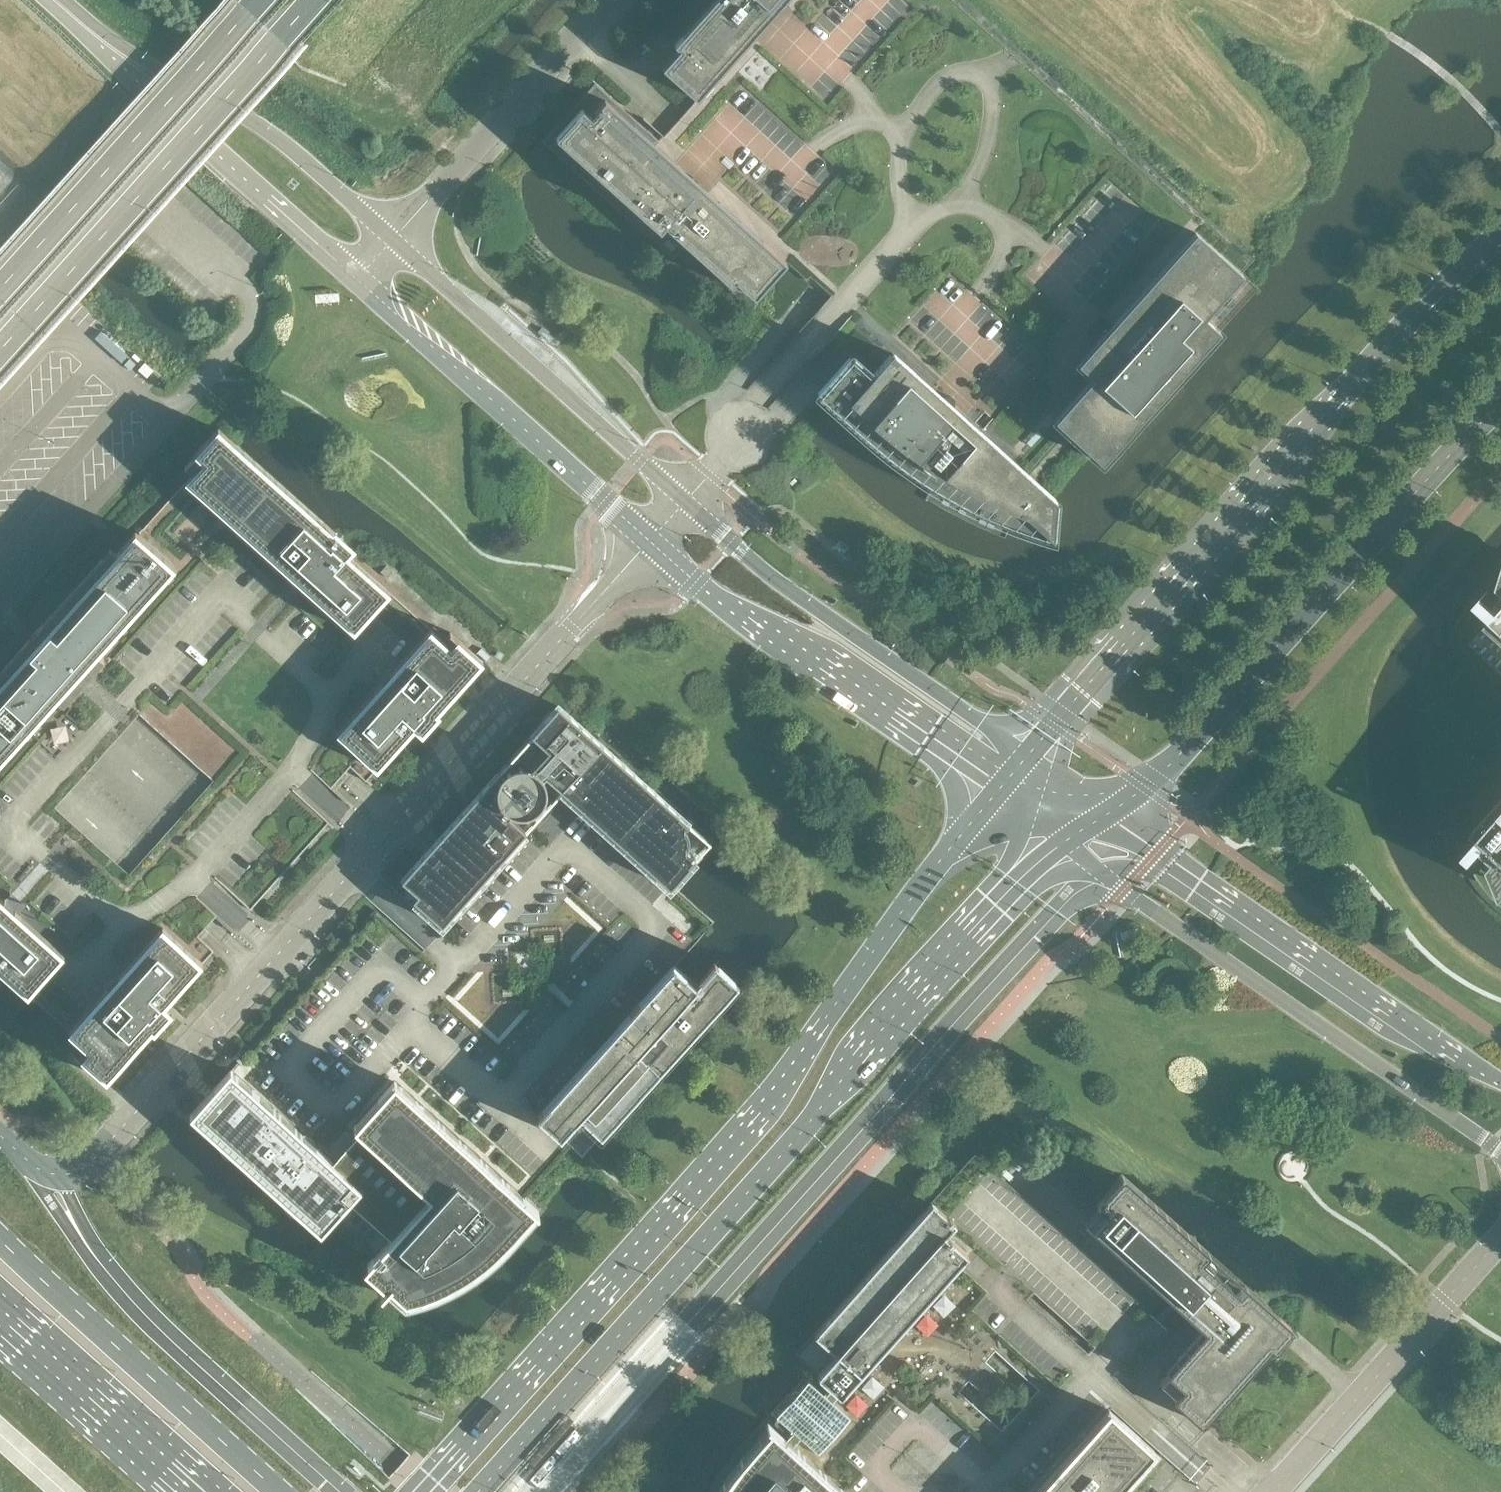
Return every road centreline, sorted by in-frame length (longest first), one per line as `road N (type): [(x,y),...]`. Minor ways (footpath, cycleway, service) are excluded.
road 1 (secondary): [(994,795),(765,1097),(412,1491)]
road 2 (secondary): [(477,1491),(793,1141),(915,991),(1060,844)]
road 3 (unclassified): [(59,1174),(91,1162),(649,540)]
road 4 (secondary): [(1500,234),(1385,346),(1027,755)]
road 5 (secondary): [(1106,814),(1172,761),(1500,403)]
road 6 (tertiary): [(1060,844),(1500,1151)]
road 7 (tertiary): [(1500,1081),(1106,814)]
road 8 (trunk): [(0,347),(313,0)]
road 9 (tertiary): [(649,540),(744,621),(994,795)]
road 10 (tertiary): [(1027,755),(776,580),(685,501)]
road 11 (tertiary): [(685,501),(393,239)]
road 12 (tertiary): [(353,284),(649,540)]
road 13 (trunk): [(258,0),(0,287)]
road 14 (primary): [(278,1491),(0,1240)]
road 15 (tertiary): [(393,239),(271,133),(91,32)]
road 16 (tertiary): [(91,32),(138,91),(353,284)]
road 17 (unclassified): [(1500,1238),(1272,1491)]
road 18 (unclassified): [(578,33),(393,239)]
road 19 (primary): [(0,1326),(185,1491)]

